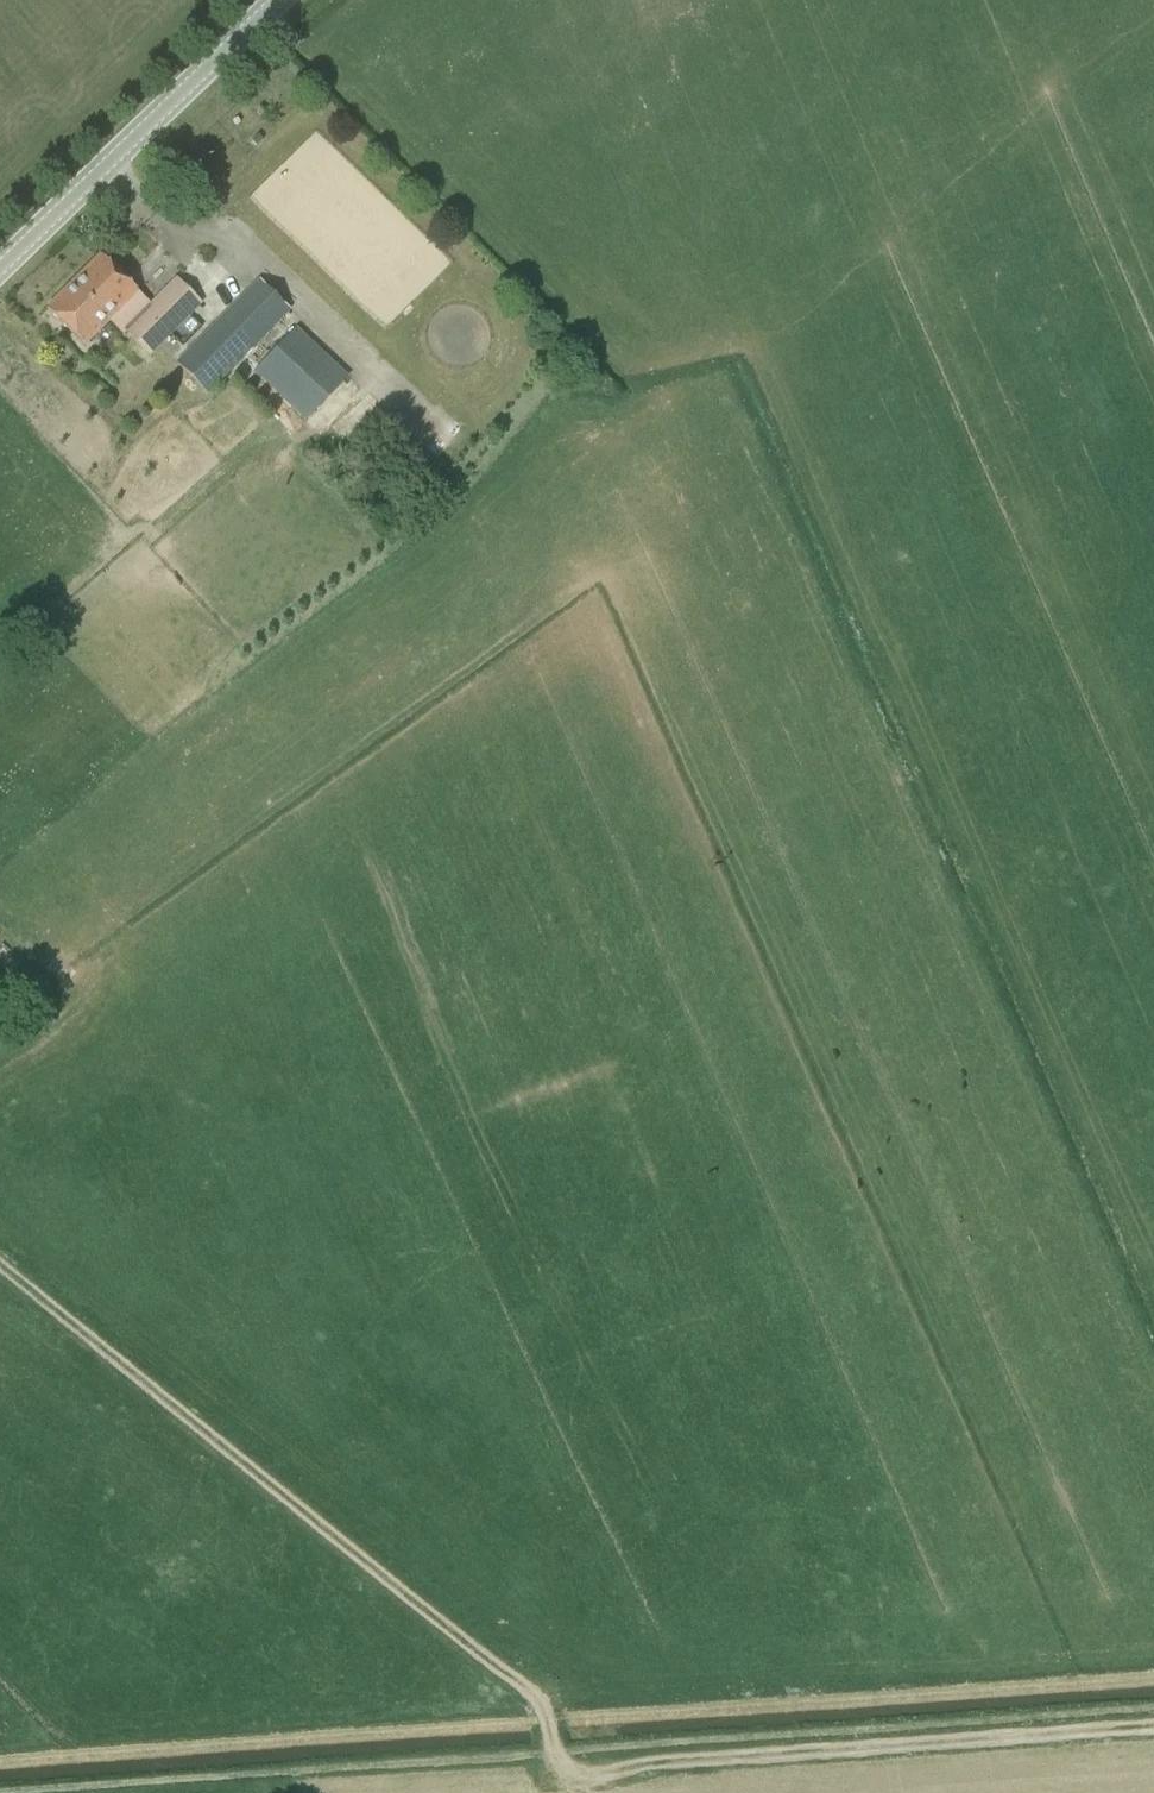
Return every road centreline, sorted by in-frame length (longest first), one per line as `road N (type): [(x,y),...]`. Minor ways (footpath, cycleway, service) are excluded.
road 1 (track): [(0,1262),(525,1683),(541,1706),(557,1767),(574,1776),(1153,1726)]
road 2 (tertiary): [(0,269),(273,0)]

